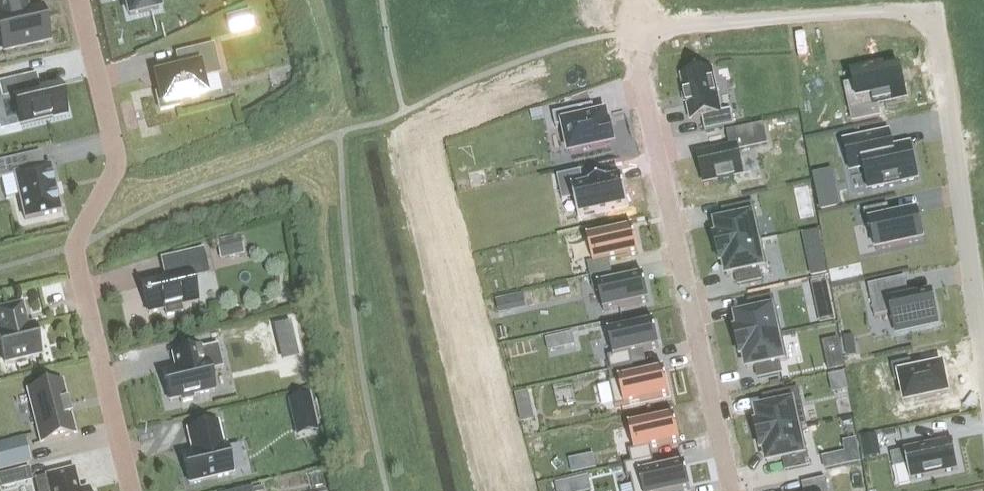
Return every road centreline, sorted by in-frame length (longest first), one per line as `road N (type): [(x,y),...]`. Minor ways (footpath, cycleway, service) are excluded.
road 1 (residential): [(983,370),(932,30),(891,11),(630,33)]
road 2 (residential): [(76,0),(116,166),(80,232),(81,283),(131,490)]
road 3 (residential): [(730,490),(630,33)]

